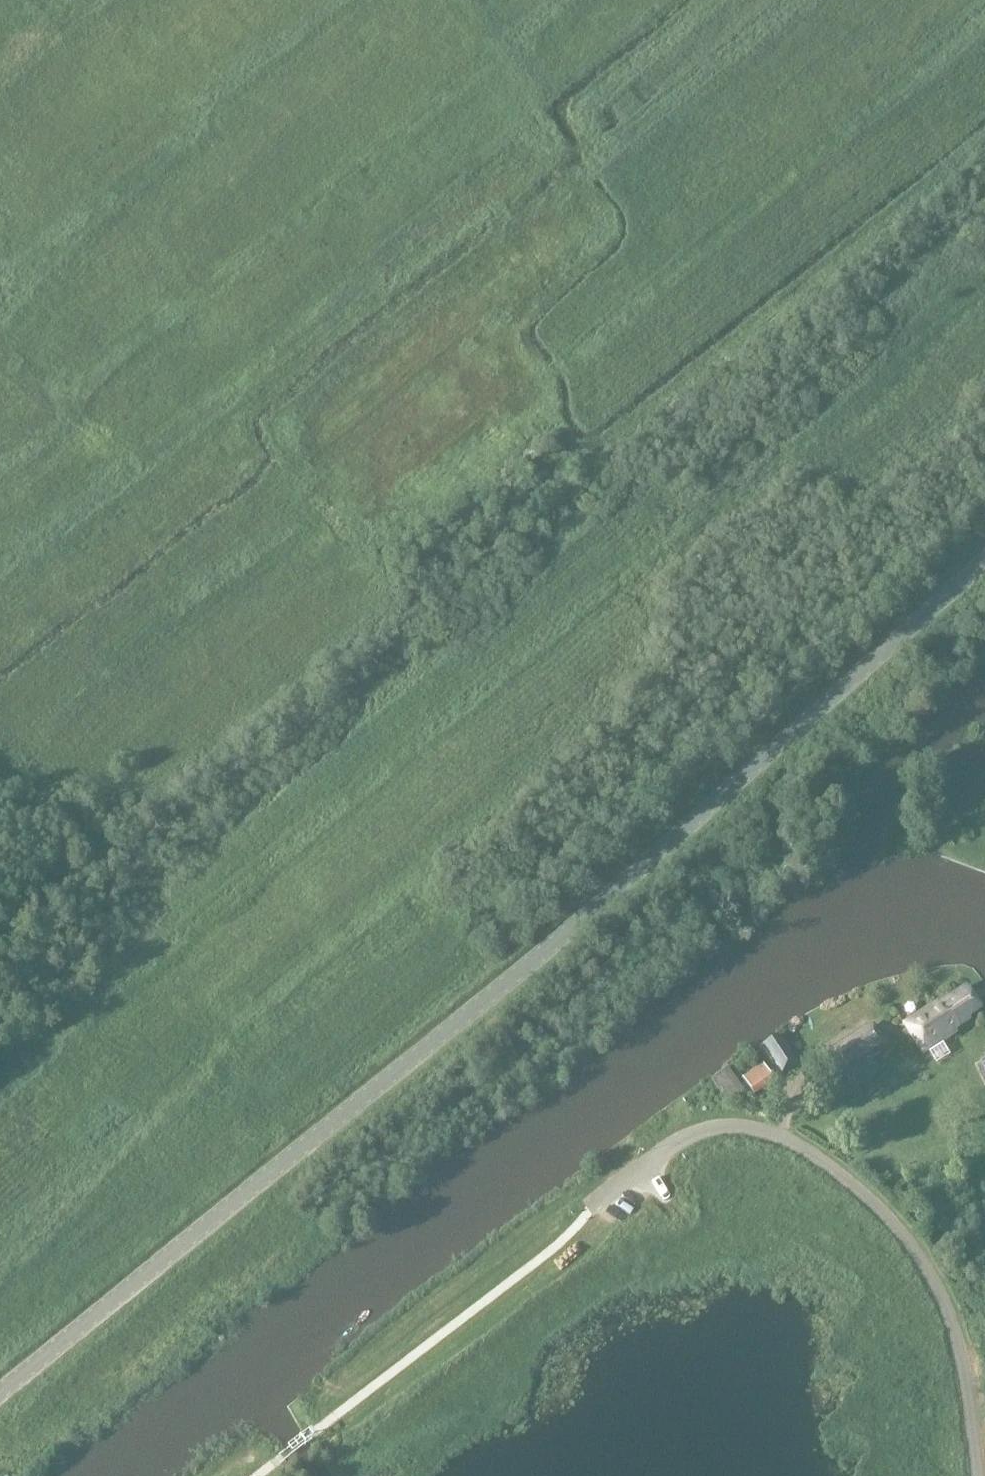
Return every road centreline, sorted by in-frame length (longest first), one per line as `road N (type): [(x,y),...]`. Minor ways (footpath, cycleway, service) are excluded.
road 1 (tertiary): [(0,1393),(526,968),(984,561)]
road 2 (unclassified): [(977,1475),(961,1360),(943,1303),(907,1244),(860,1193),(795,1145),(748,1128),(690,1136),(644,1167)]

